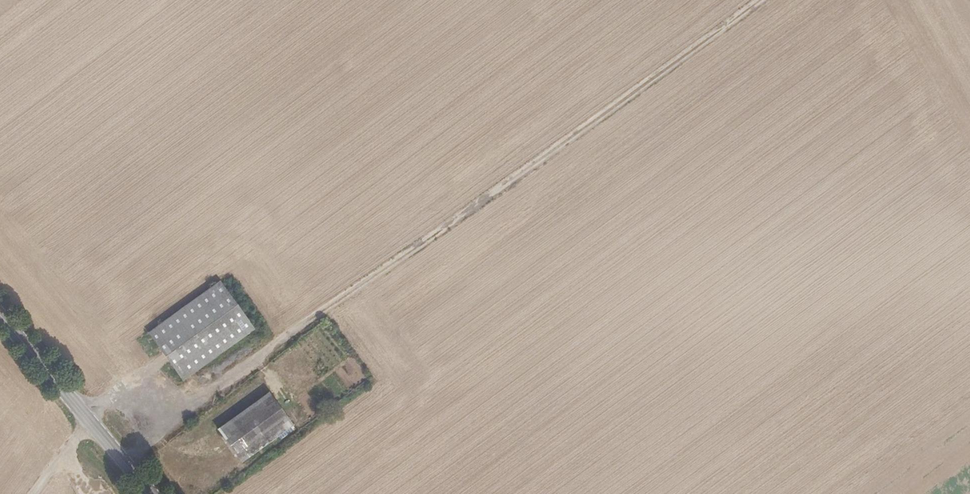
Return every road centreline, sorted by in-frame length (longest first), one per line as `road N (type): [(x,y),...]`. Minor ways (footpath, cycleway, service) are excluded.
road 1 (track): [(125,458),(765,0)]
road 2 (primary): [(154,493),(0,315)]

